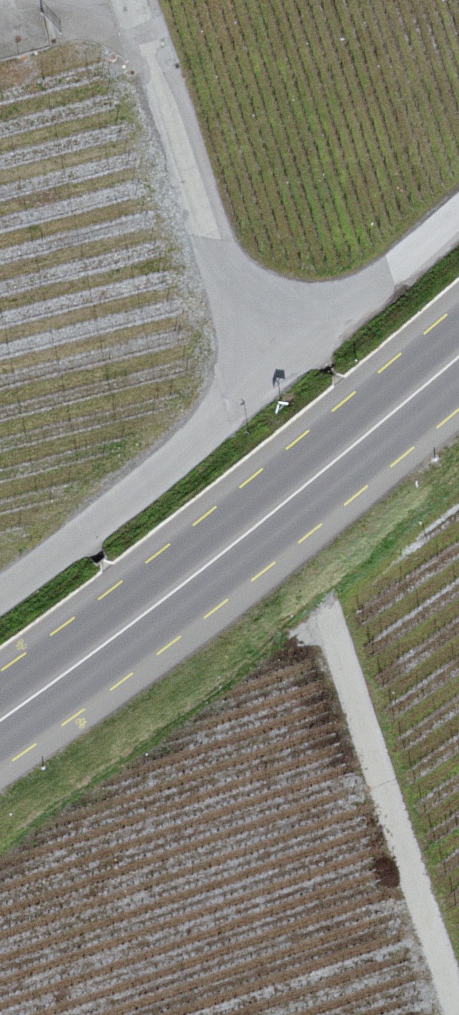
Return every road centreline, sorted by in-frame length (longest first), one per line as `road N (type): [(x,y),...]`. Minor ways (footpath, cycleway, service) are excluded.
road 1 (primary): [(458,350),(232,549),(0,718)]
road 2 (track): [(333,630),(457,1014)]
road 3 (residential): [(277,371),(250,339),(140,0)]
road 4 (unclassified): [(277,371),(171,465),(0,593)]
road 5 (unclassified): [(458,212),(277,371)]

